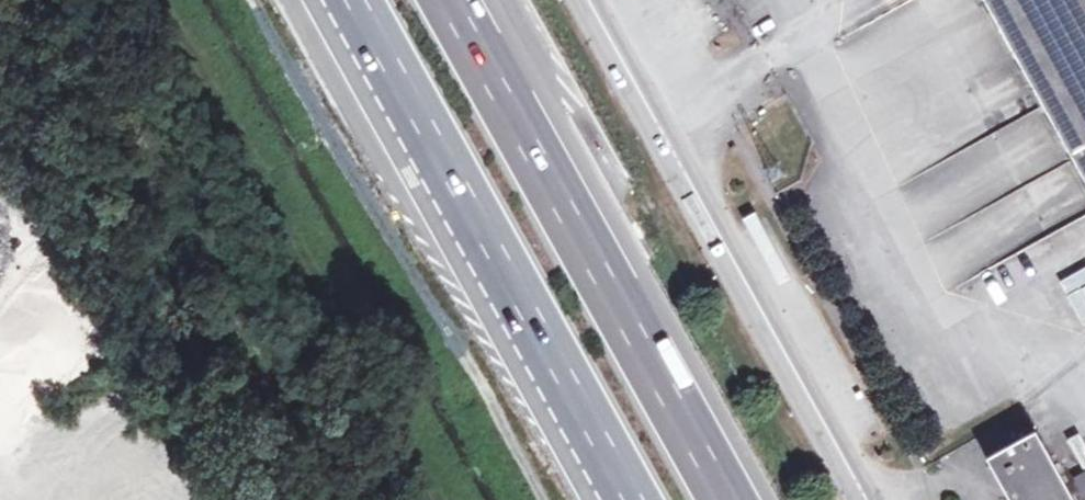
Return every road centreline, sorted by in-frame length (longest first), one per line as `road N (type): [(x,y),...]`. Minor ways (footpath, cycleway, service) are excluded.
road 1 (unclassified): [(877,499),(596,0)]
road 2 (motorway): [(355,0),(634,499)]
road 3 (motorway): [(744,499),(466,0)]

